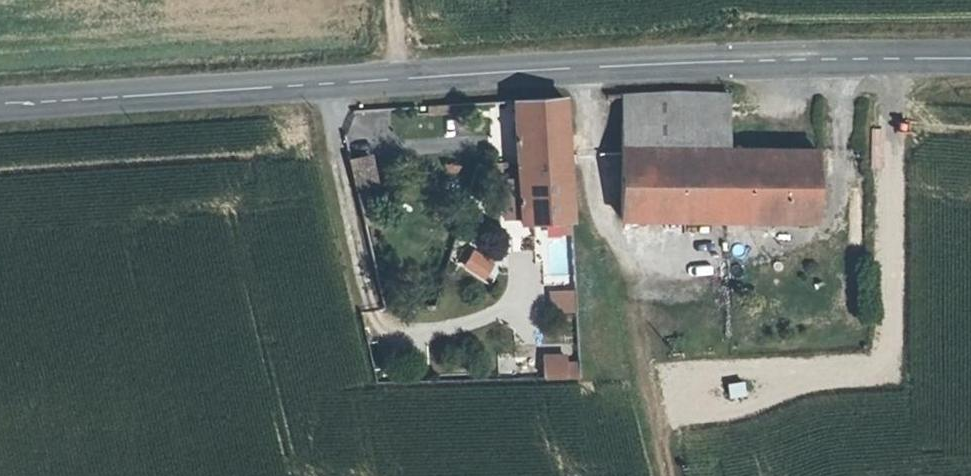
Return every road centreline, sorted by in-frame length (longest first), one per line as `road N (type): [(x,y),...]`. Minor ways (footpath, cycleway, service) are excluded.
road 1 (secondary): [(0,110),(588,68),(970,65)]

